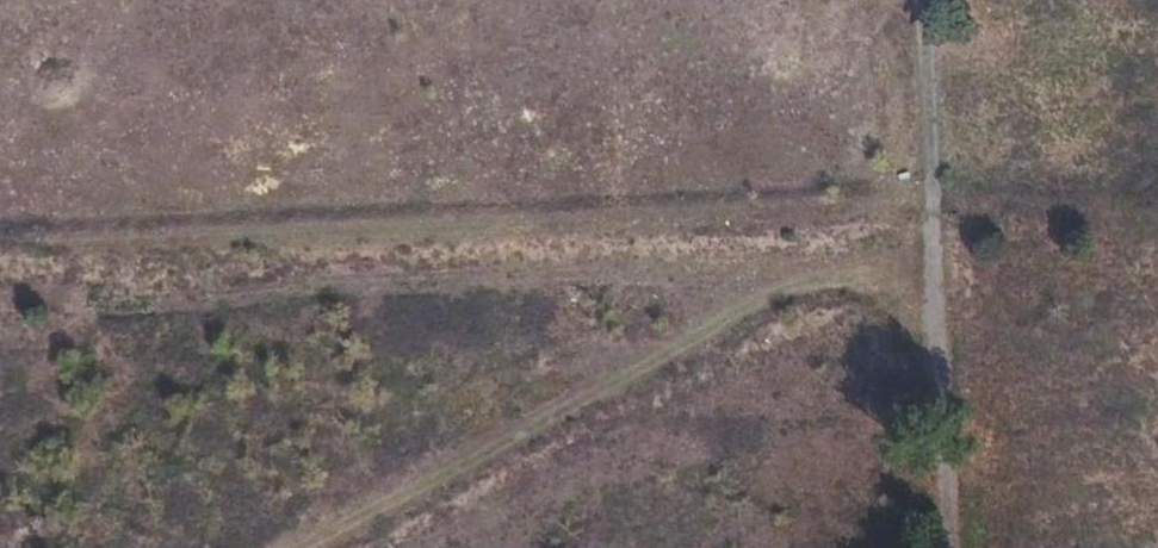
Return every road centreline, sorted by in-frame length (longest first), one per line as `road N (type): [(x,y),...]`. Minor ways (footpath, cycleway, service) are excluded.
road 1 (track): [(0,252),(925,191)]
road 2 (track): [(925,191),(312,547)]
road 3 (track): [(925,191),(941,547)]
road 4 (track): [(919,0),(925,191)]

